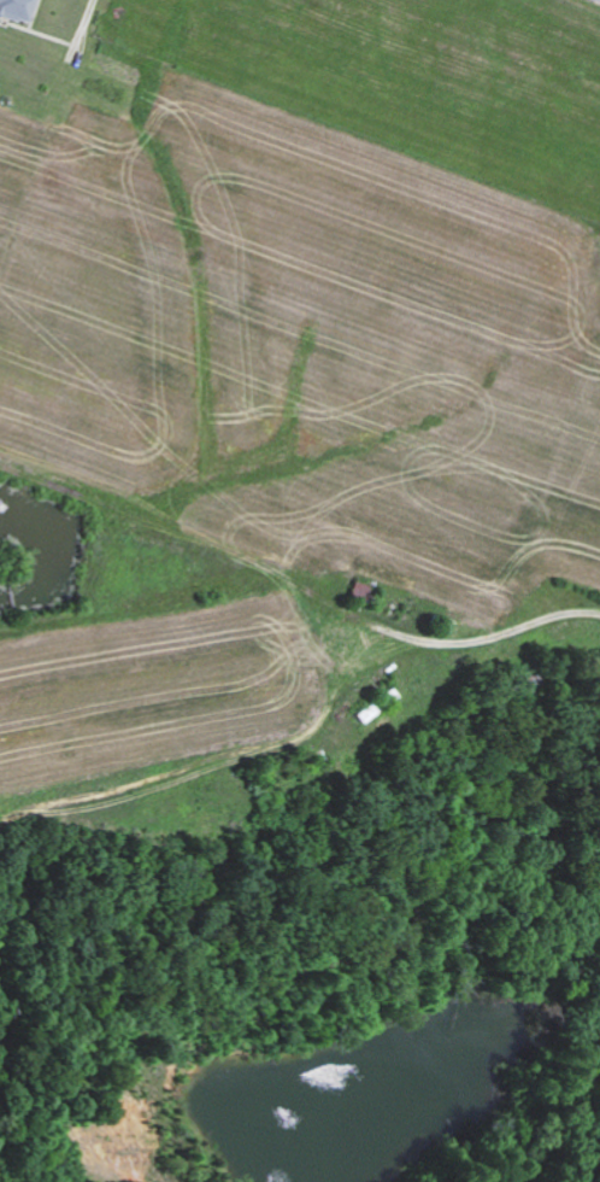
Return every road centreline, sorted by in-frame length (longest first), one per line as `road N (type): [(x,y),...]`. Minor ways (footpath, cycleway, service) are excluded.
road 1 (residential): [(599,698),(571,680),(413,692),(335,731),(248,829),(0,863)]

